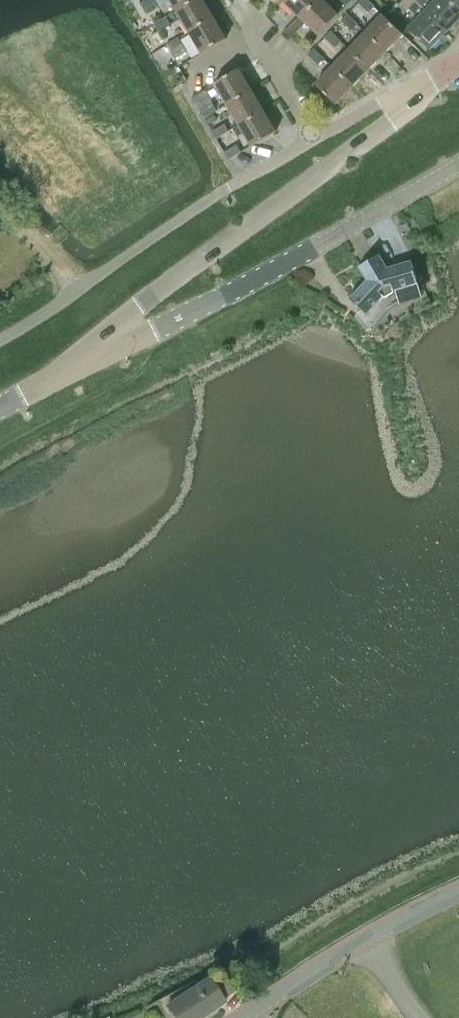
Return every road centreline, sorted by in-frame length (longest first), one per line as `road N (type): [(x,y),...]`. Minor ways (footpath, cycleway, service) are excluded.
road 1 (unclassified): [(116,345),(114,326),(123,316),(413,107),(439,82),(440,68)]
road 2 (tertiary): [(116,345),(227,294),(458,164)]
road 3 (unclassified): [(0,337),(228,186)]
road 4 (tertiary): [(241,1017),(384,927),(458,890)]
road 5 (track): [(0,439),(148,362),(158,328)]
road 6 (residential): [(312,136),(239,4)]
road 7 (residential): [(312,136),(440,68)]
road 8 (tertiary): [(0,406),(116,345)]

